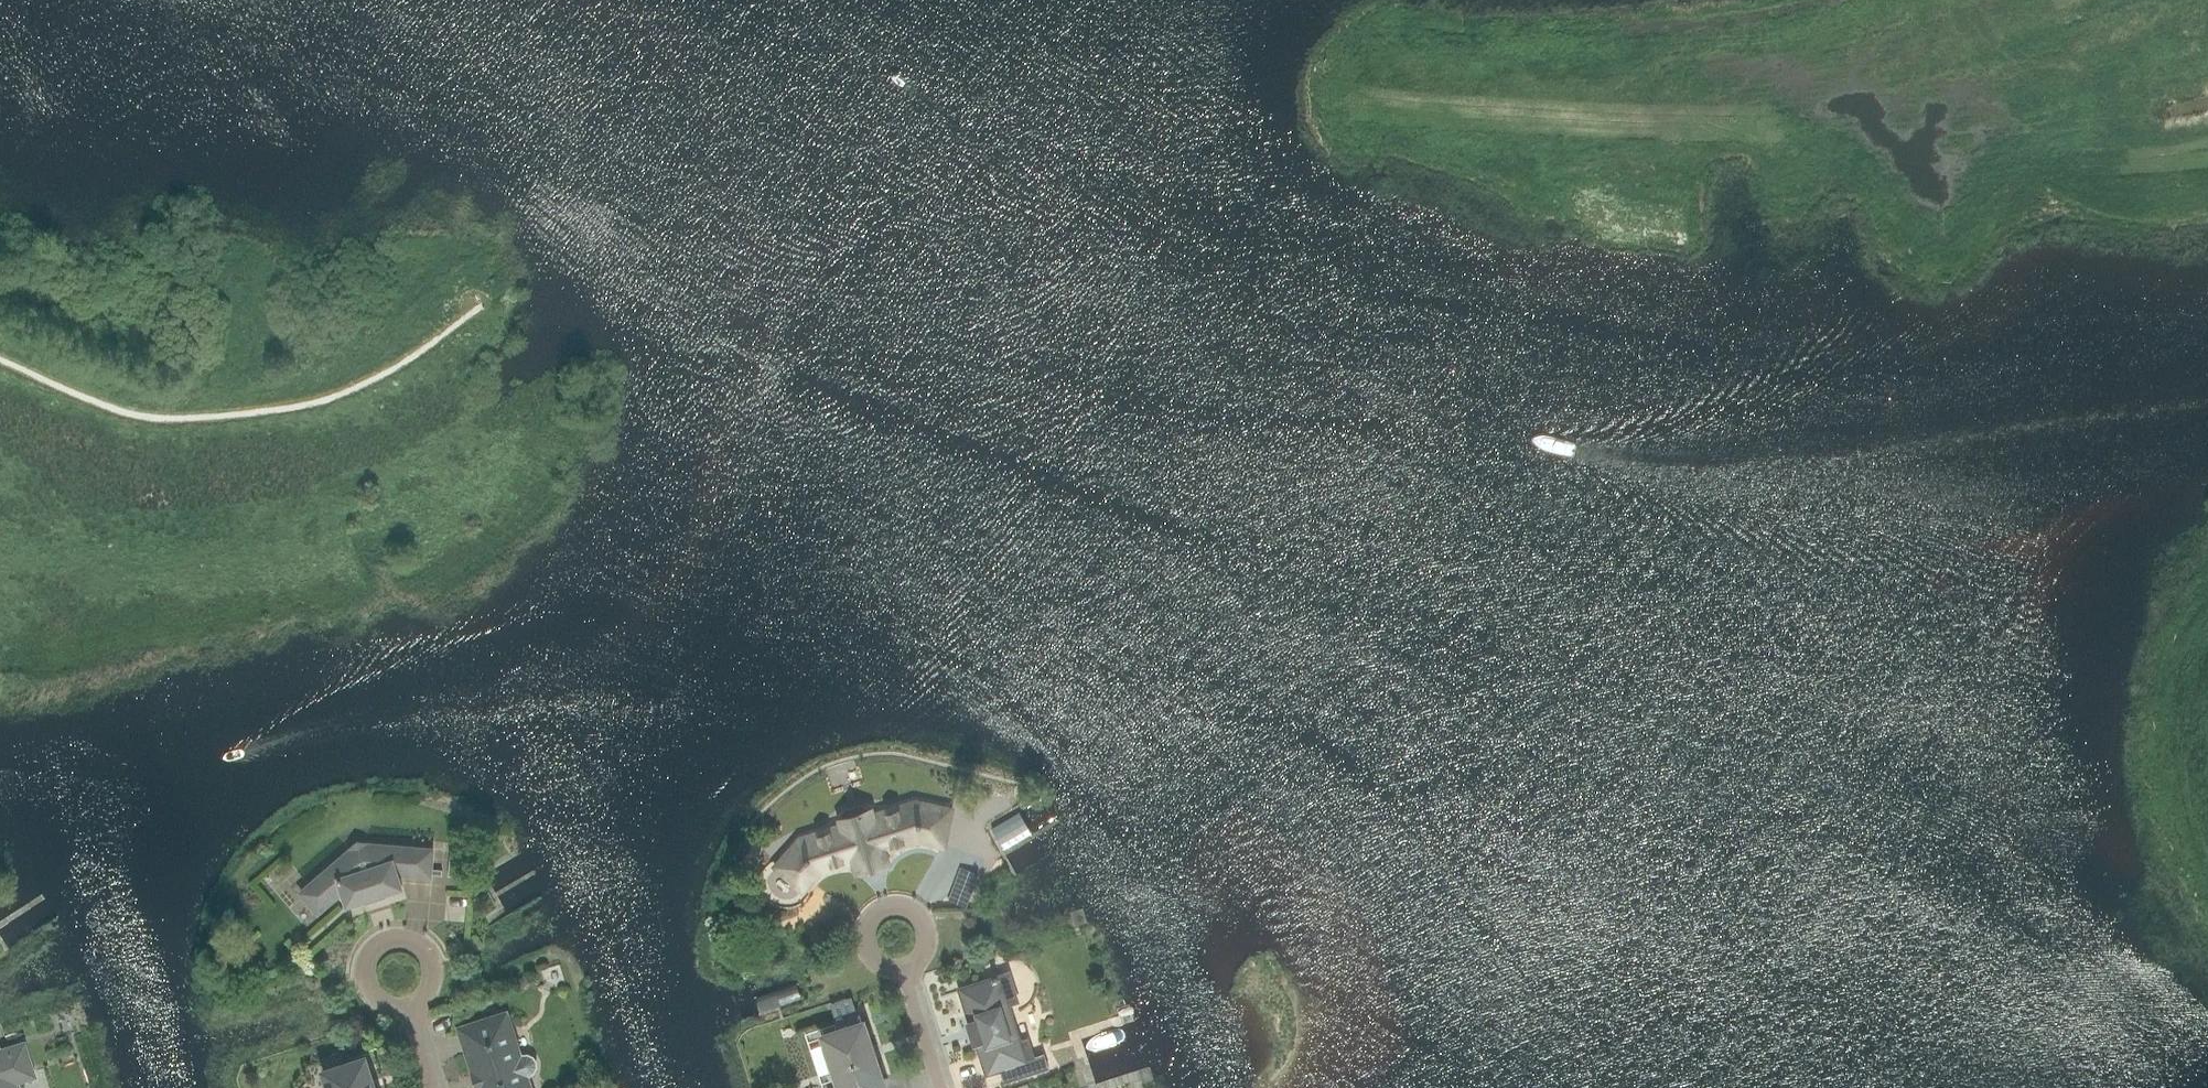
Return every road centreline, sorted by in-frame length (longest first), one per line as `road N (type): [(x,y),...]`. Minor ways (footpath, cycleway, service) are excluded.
road 1 (unclassified): [(425,1002),(435,982),(425,953),(407,945),(383,950),(371,965),(374,997),(388,1008),(411,1010)]
road 2 (unclassified): [(942,1087),(904,970)]

